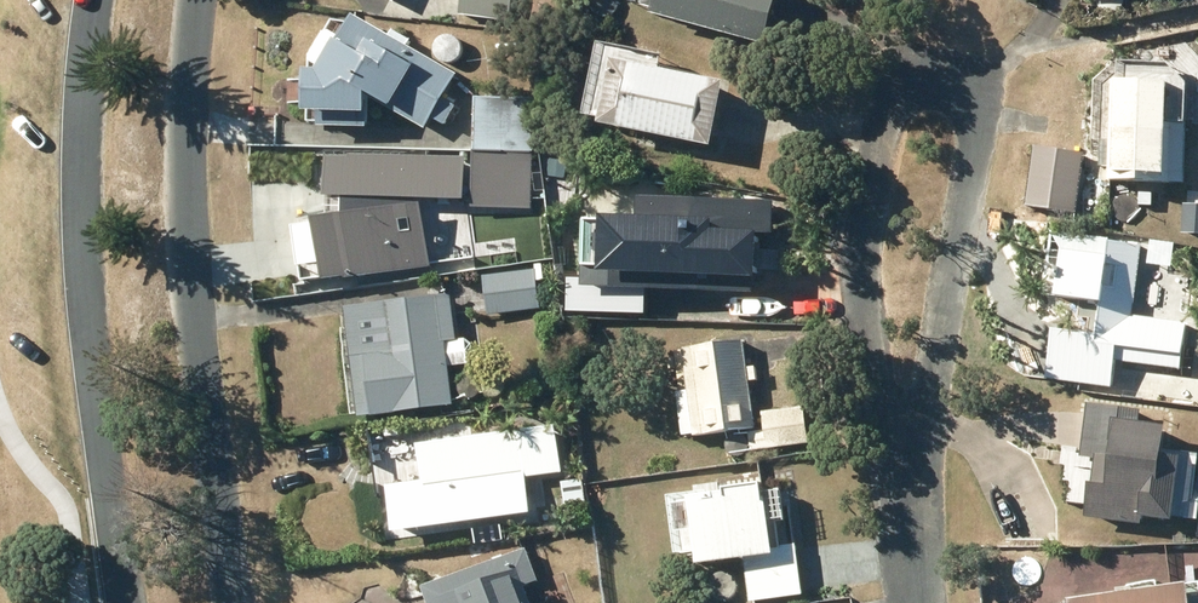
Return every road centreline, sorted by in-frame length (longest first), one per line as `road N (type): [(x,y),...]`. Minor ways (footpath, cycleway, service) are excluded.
road 1 (residential): [(131,602),(95,401),(87,255),(87,49),(95,0)]
road 2 (residential): [(186,0),(182,86),(207,470),(229,602)]
road 3 (residential): [(900,487),(865,337),(871,182),(882,124),(913,78),(941,73),(966,81)]
road 4 (residential): [(966,81),(980,105),(980,137),(900,487)]

